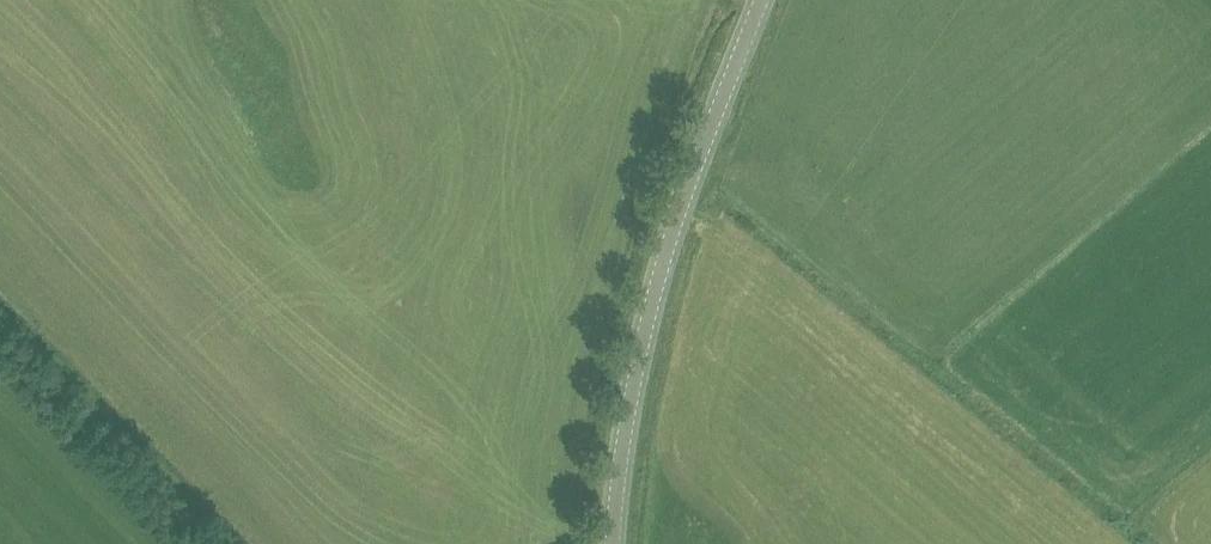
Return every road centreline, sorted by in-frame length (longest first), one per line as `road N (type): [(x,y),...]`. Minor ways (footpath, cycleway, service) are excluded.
road 1 (tertiary): [(618,543),(624,454),(655,306),(764,0)]
road 2 (track): [(0,311),(237,543)]

